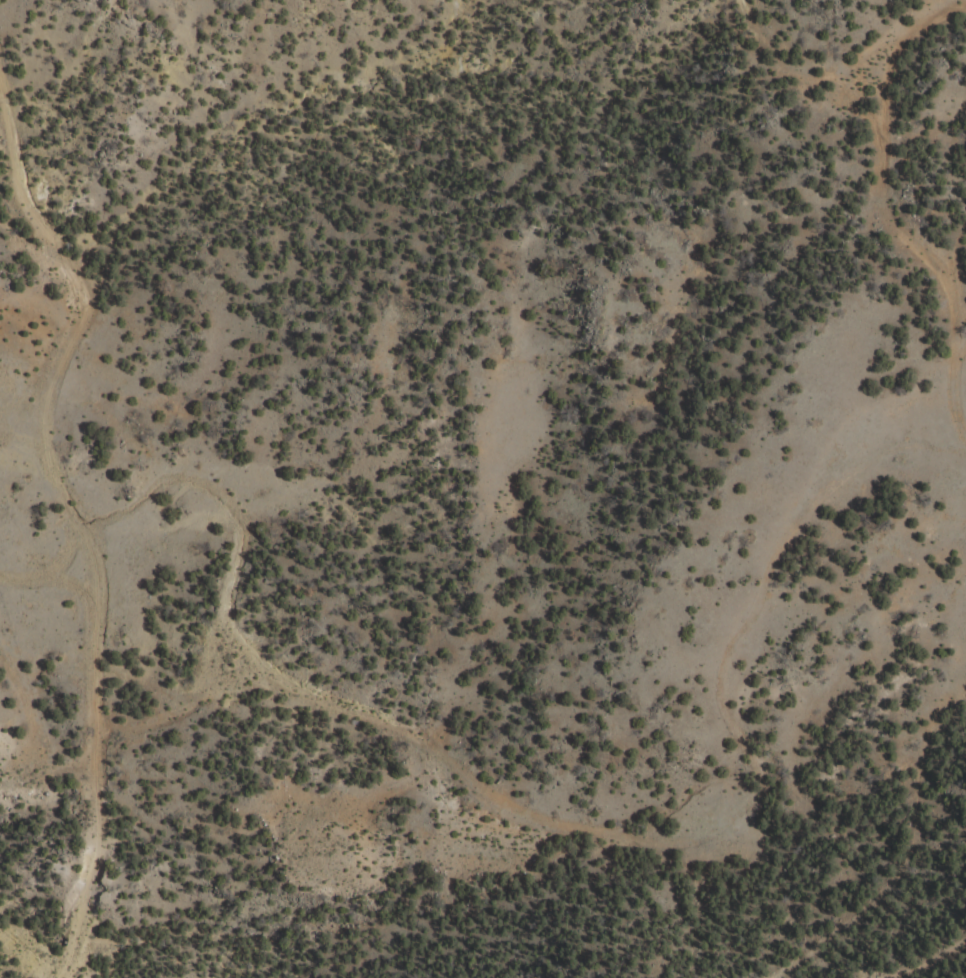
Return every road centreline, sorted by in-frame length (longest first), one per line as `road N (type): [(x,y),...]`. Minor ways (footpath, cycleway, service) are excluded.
road 1 (residential): [(77,977),(99,873),(84,575),(0,182)]
road 2 (residential): [(757,977),(779,926),(899,795),(965,643)]
road 3 (residential): [(965,376),(914,256),(893,157),(919,89),(965,29)]
road 4 (residential): [(893,157),(862,147),(795,0)]

